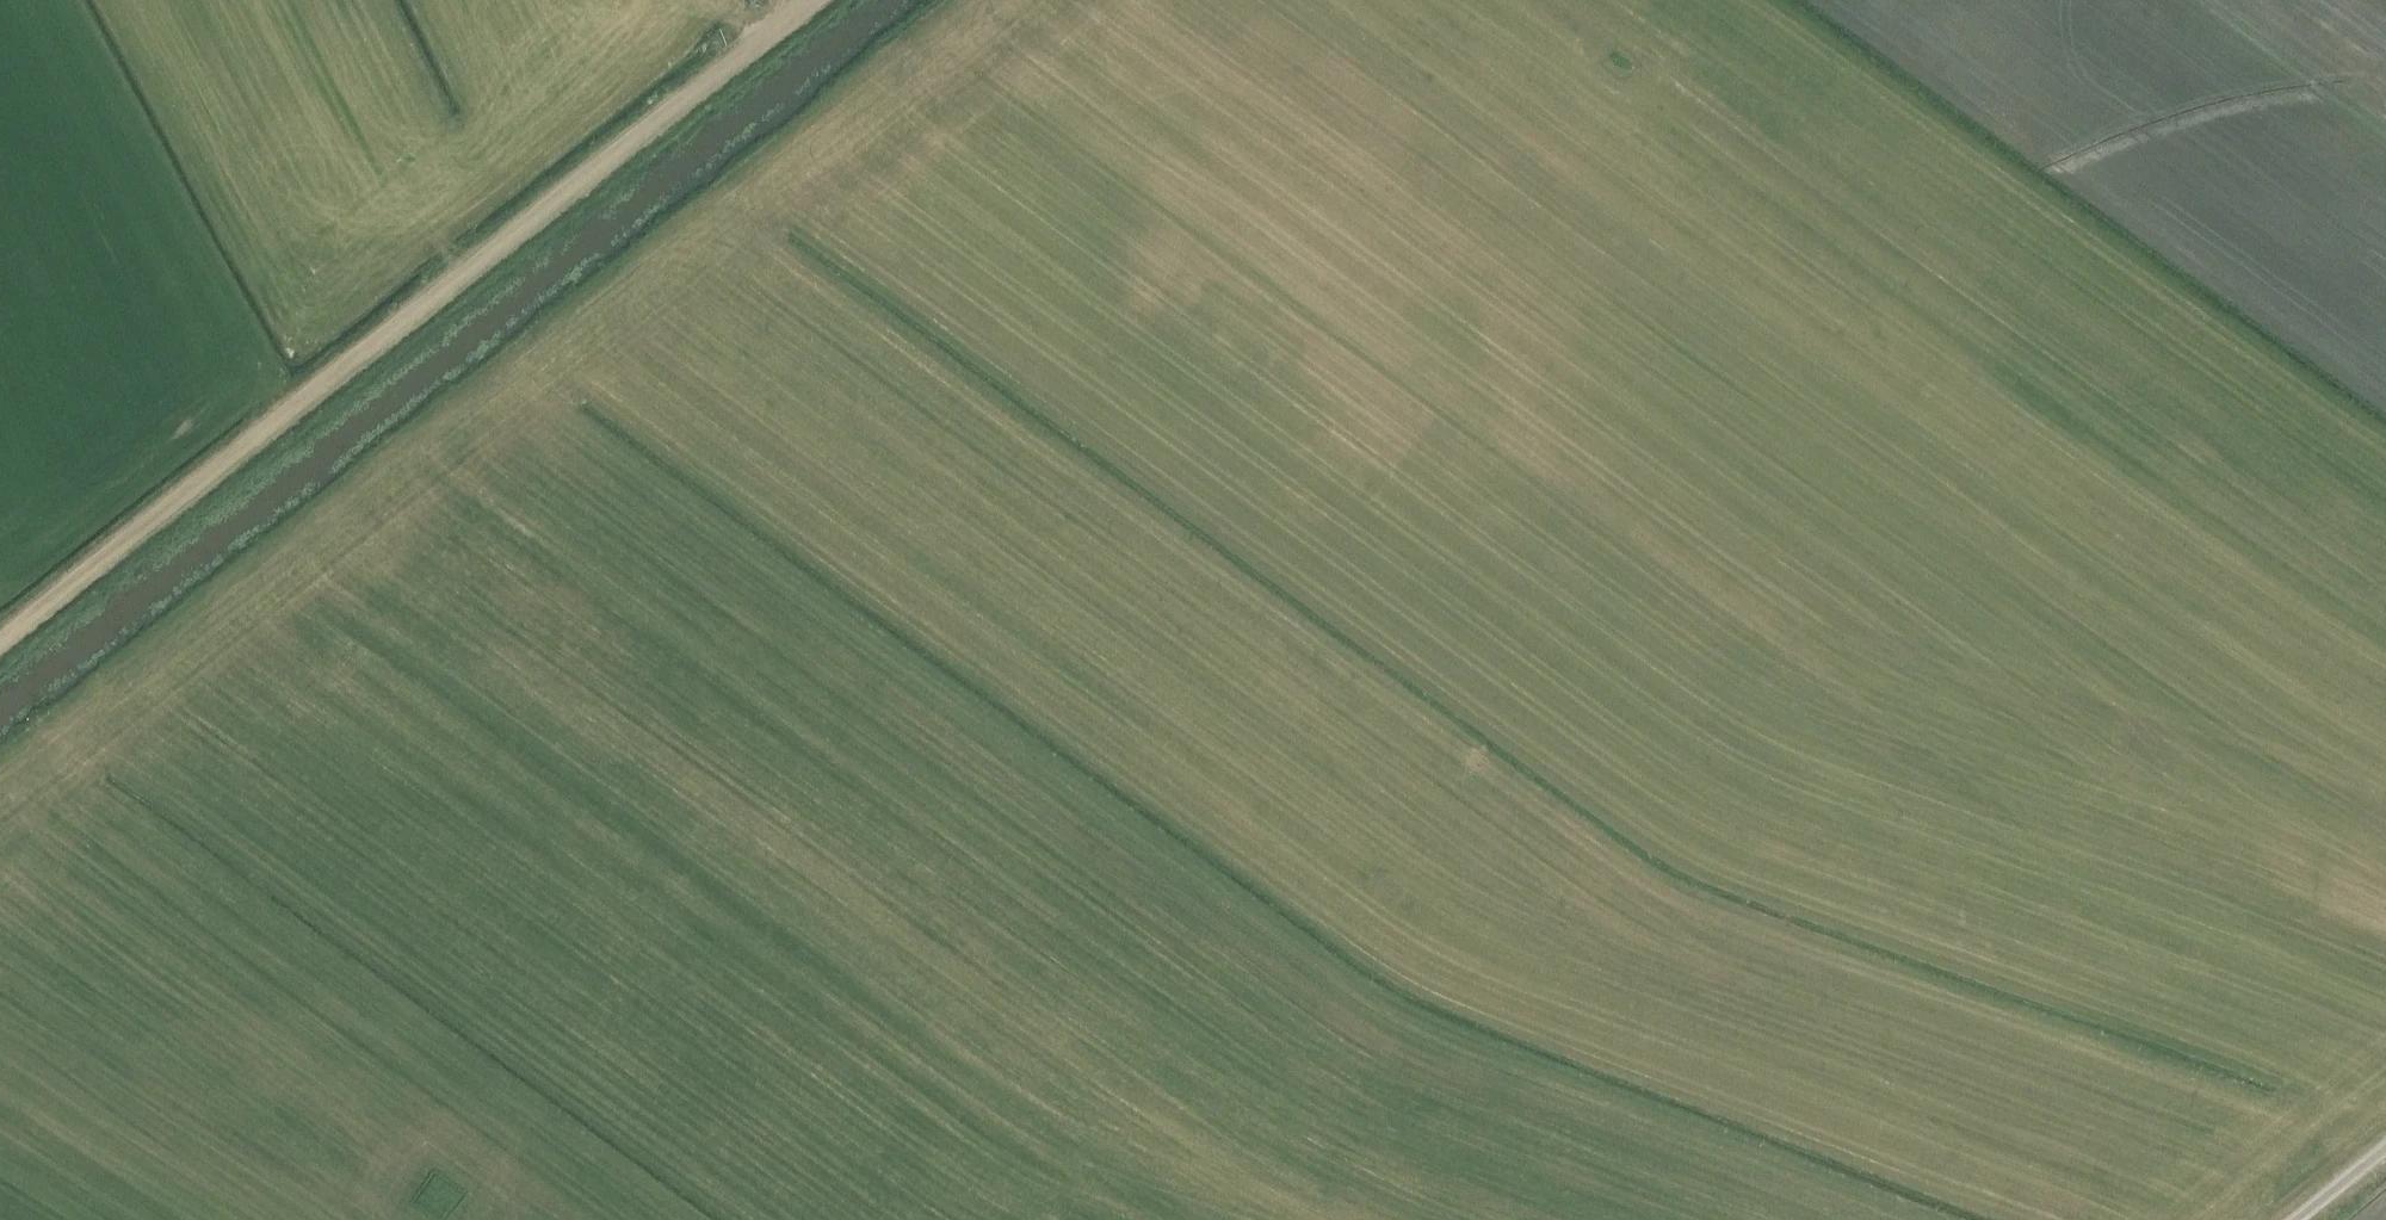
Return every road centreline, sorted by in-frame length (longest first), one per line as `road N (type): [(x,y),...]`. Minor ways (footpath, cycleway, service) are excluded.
road 1 (track): [(0,640),(804,0)]

